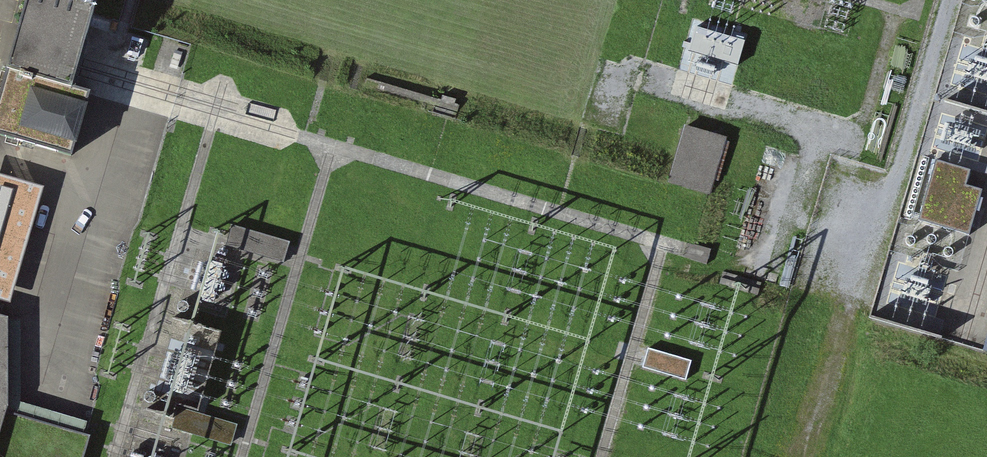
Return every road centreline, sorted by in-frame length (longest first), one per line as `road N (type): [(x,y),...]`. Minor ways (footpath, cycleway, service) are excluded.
road 1 (track): [(847,307),(808,456)]

